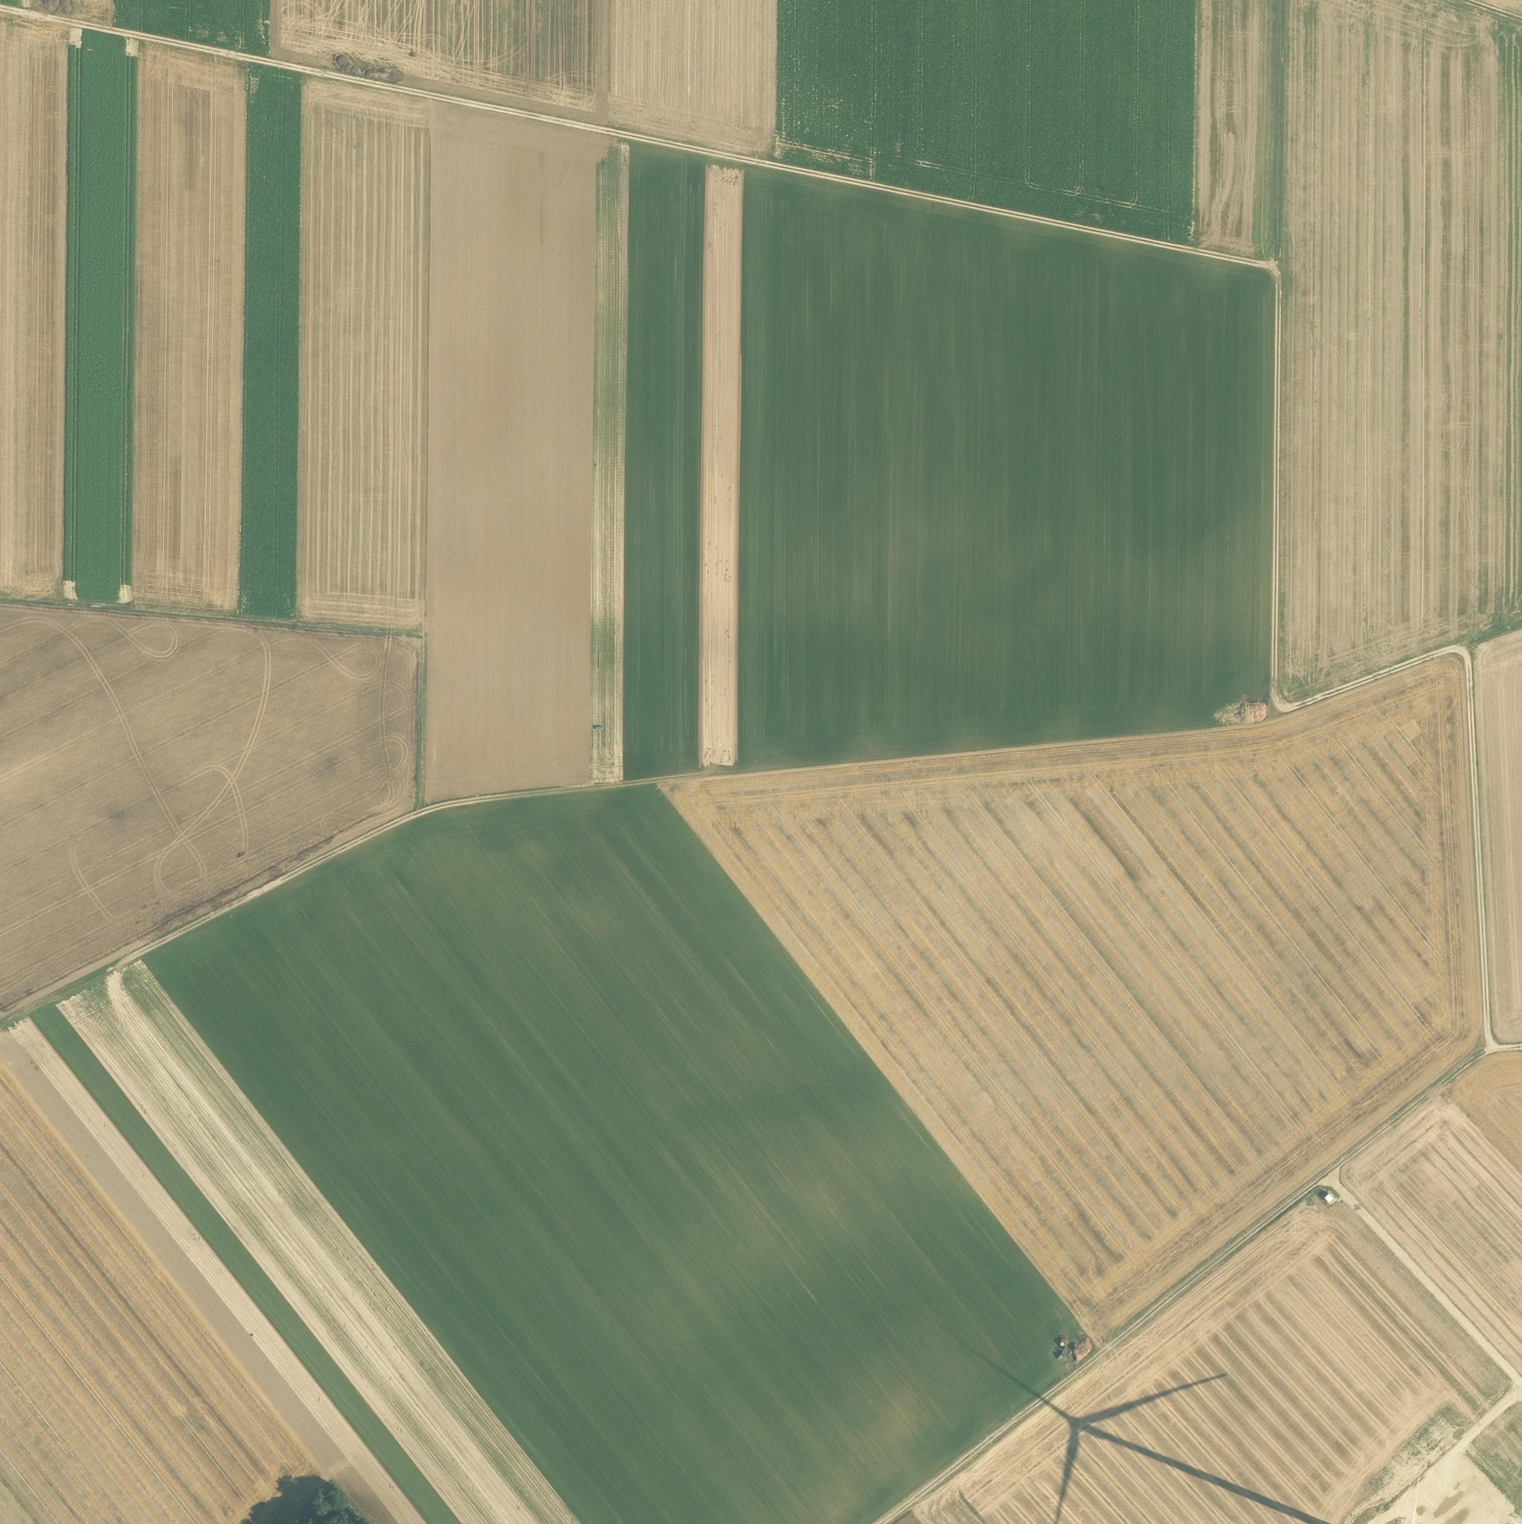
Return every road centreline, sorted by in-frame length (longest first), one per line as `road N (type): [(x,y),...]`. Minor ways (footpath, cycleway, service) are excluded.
road 1 (track): [(0,7),(1261,264),(1279,257),(1274,714),(1521,623)]
road 2 (track): [(0,597),(424,635),(419,810),(0,1022)]
road 3 (track): [(879,1523),(1487,1047)]
road 4 (track): [(1469,642),(1487,1047)]
road 5 (track): [(1521,1386),(1326,1174)]
road 6 (track): [(1279,257),(1282,0)]

